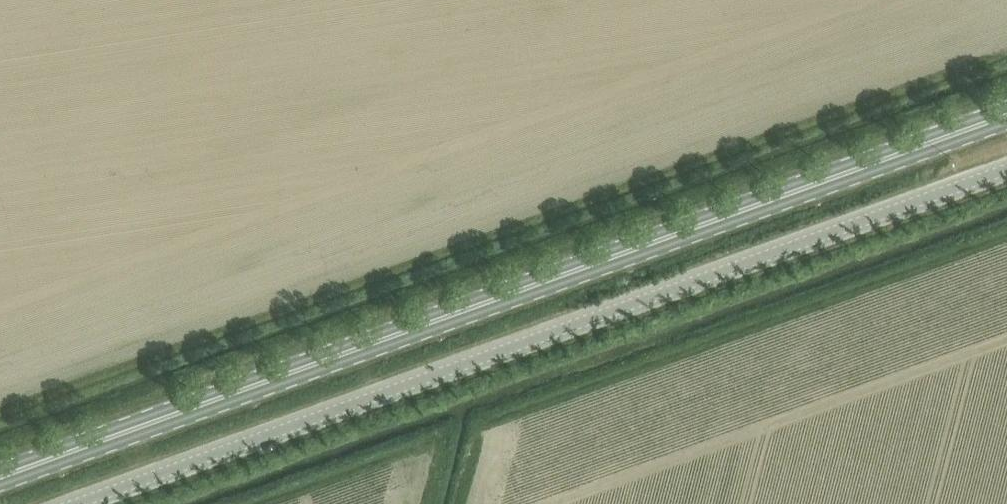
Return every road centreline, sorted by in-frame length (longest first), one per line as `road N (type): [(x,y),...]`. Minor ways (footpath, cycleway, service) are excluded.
road 1 (secondary): [(0,478),(1006,115)]
road 2 (unclassified): [(1006,169),(74,503)]

